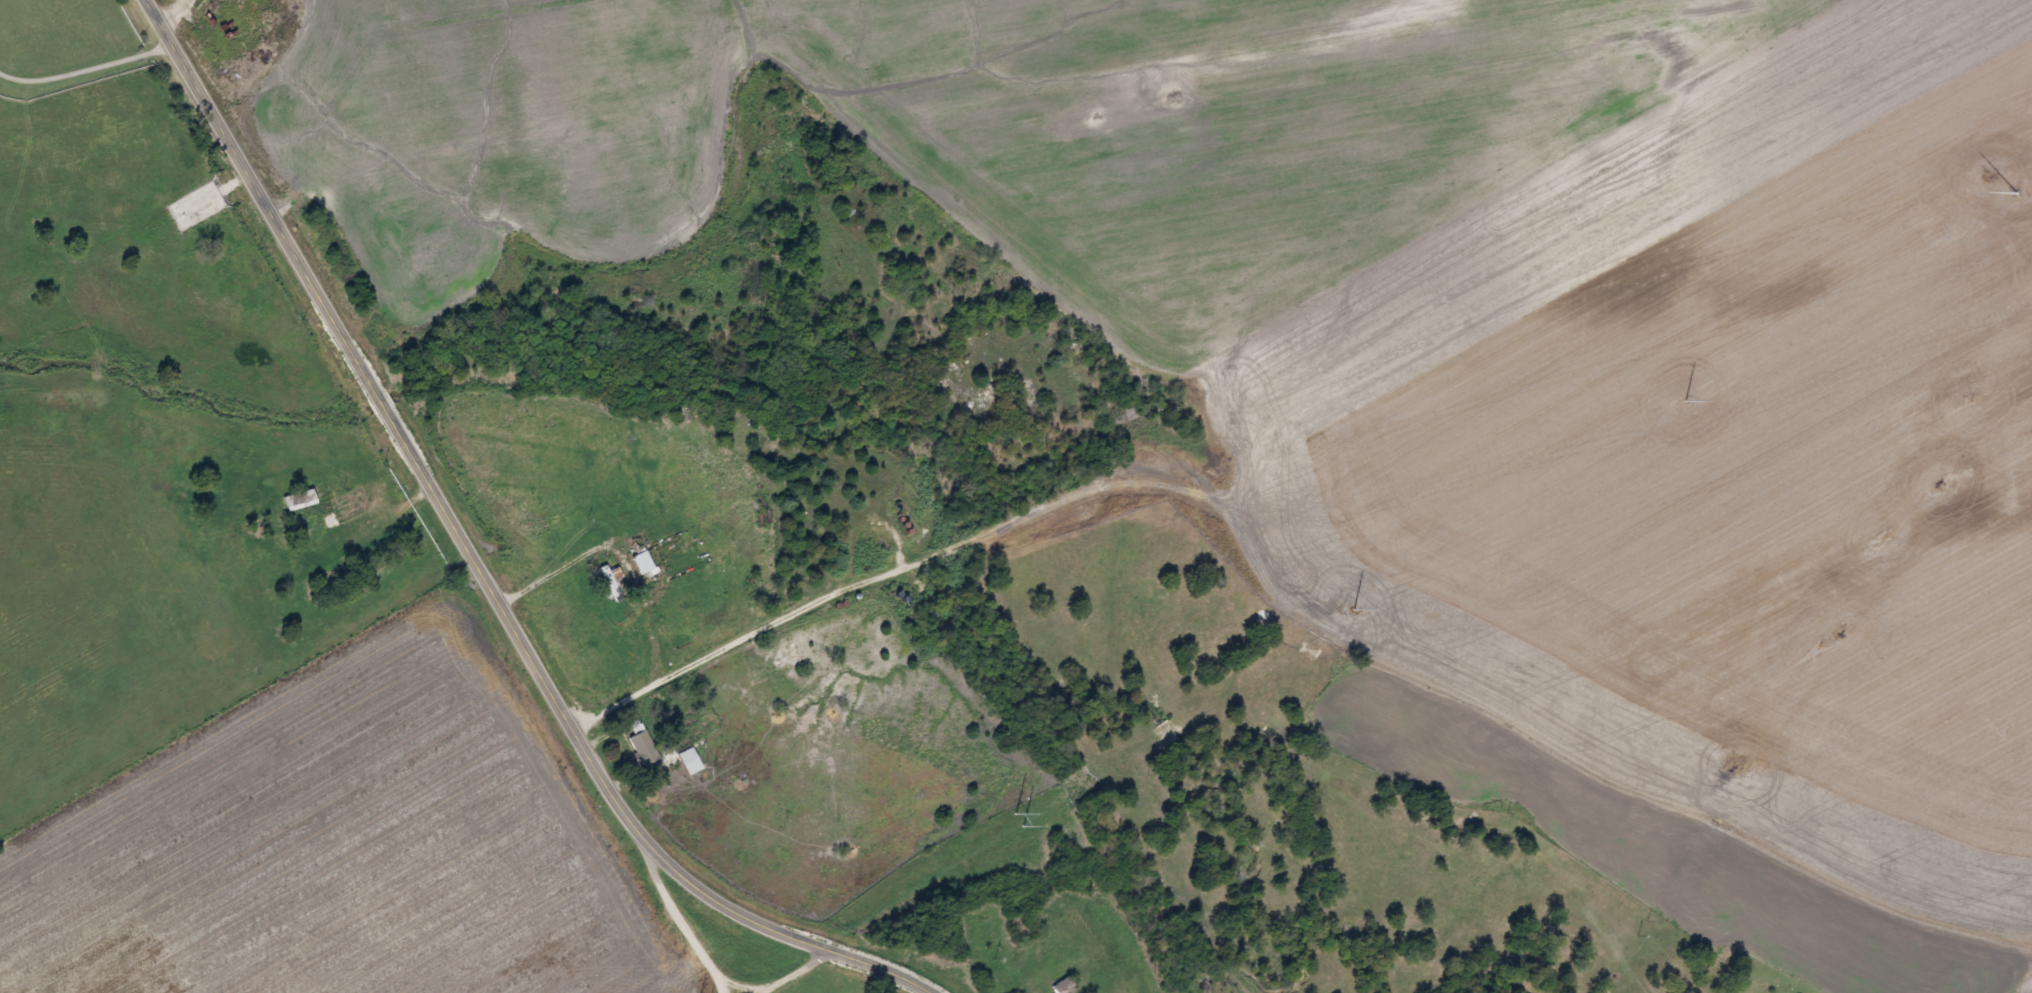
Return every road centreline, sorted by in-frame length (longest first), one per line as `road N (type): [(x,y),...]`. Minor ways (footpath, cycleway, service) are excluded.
road 1 (tertiary): [(951,992),(738,904),(639,830),(494,597),(153,0)]
road 2 (residential): [(717,975),(653,880),(639,830)]

